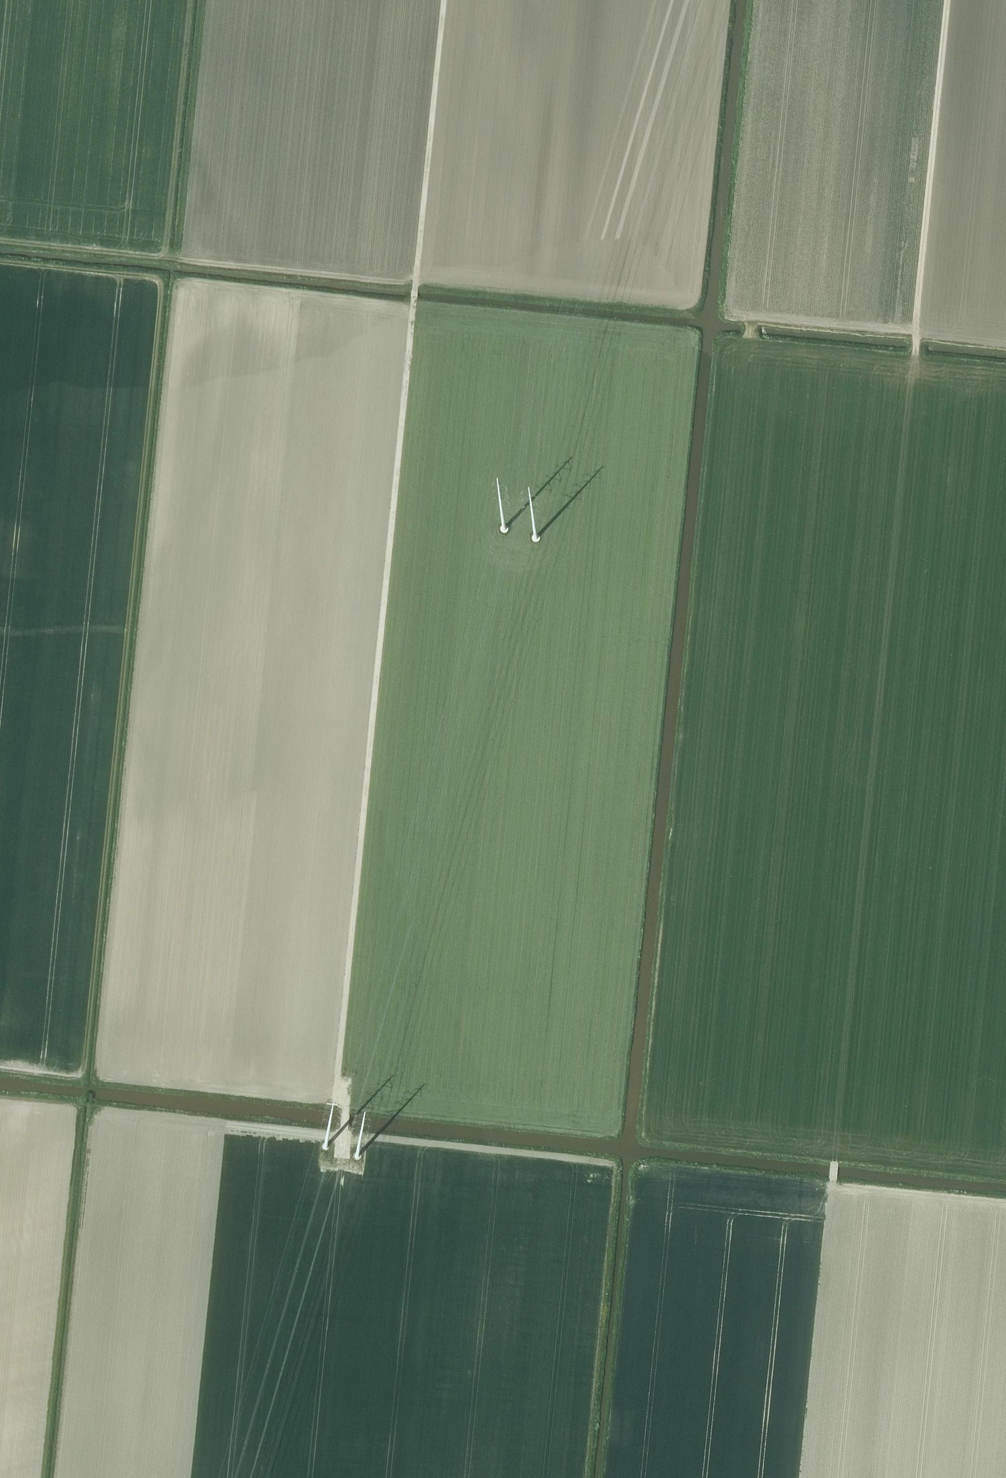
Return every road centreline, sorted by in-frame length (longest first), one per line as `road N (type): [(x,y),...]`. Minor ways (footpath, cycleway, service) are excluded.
road 1 (track): [(342,1052),(448,0)]
road 2 (track): [(912,380),(948,0)]

